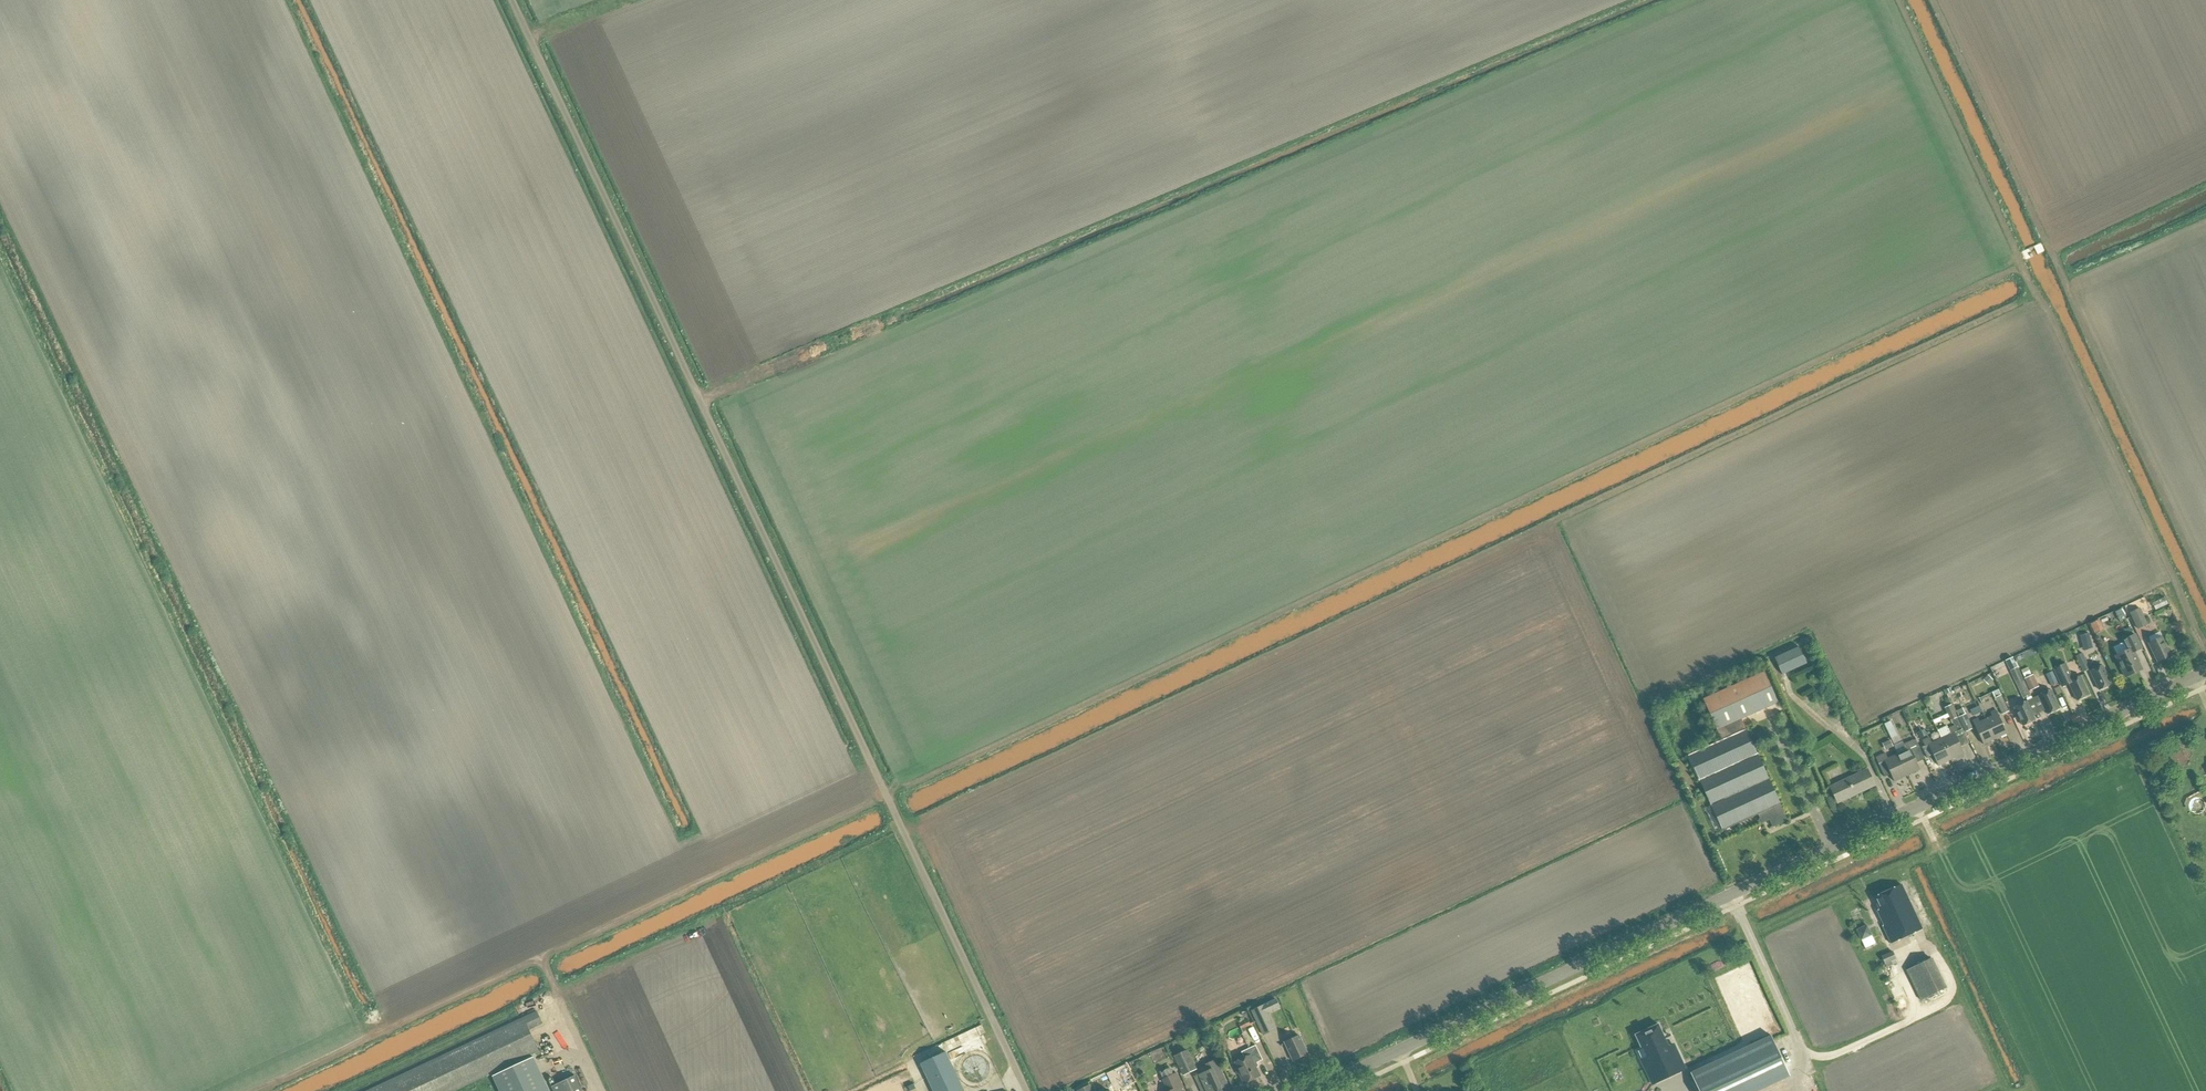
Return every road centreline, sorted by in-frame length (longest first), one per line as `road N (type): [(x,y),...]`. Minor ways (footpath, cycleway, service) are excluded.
road 1 (unclassified): [(514,0),(1026,1090)]
road 2 (tertiary): [(1310,1090),(2205,671)]
road 3 (track): [(2205,642),(1897,0)]
road 4 (track): [(256,1090),(887,797)]

